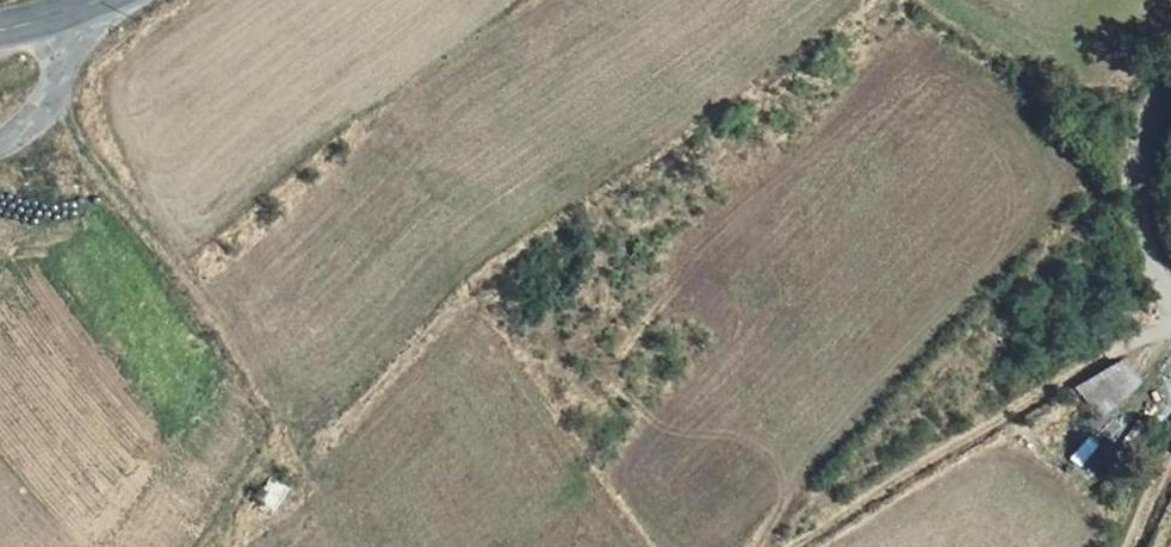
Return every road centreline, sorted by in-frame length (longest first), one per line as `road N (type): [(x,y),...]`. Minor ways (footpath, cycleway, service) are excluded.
road 1 (track): [(1170,332),(796,546)]
road 2 (unclassified): [(1170,77),(1143,164),(1141,223),(1170,299)]
road 3 (unclassified): [(0,129),(59,82),(96,8)]

